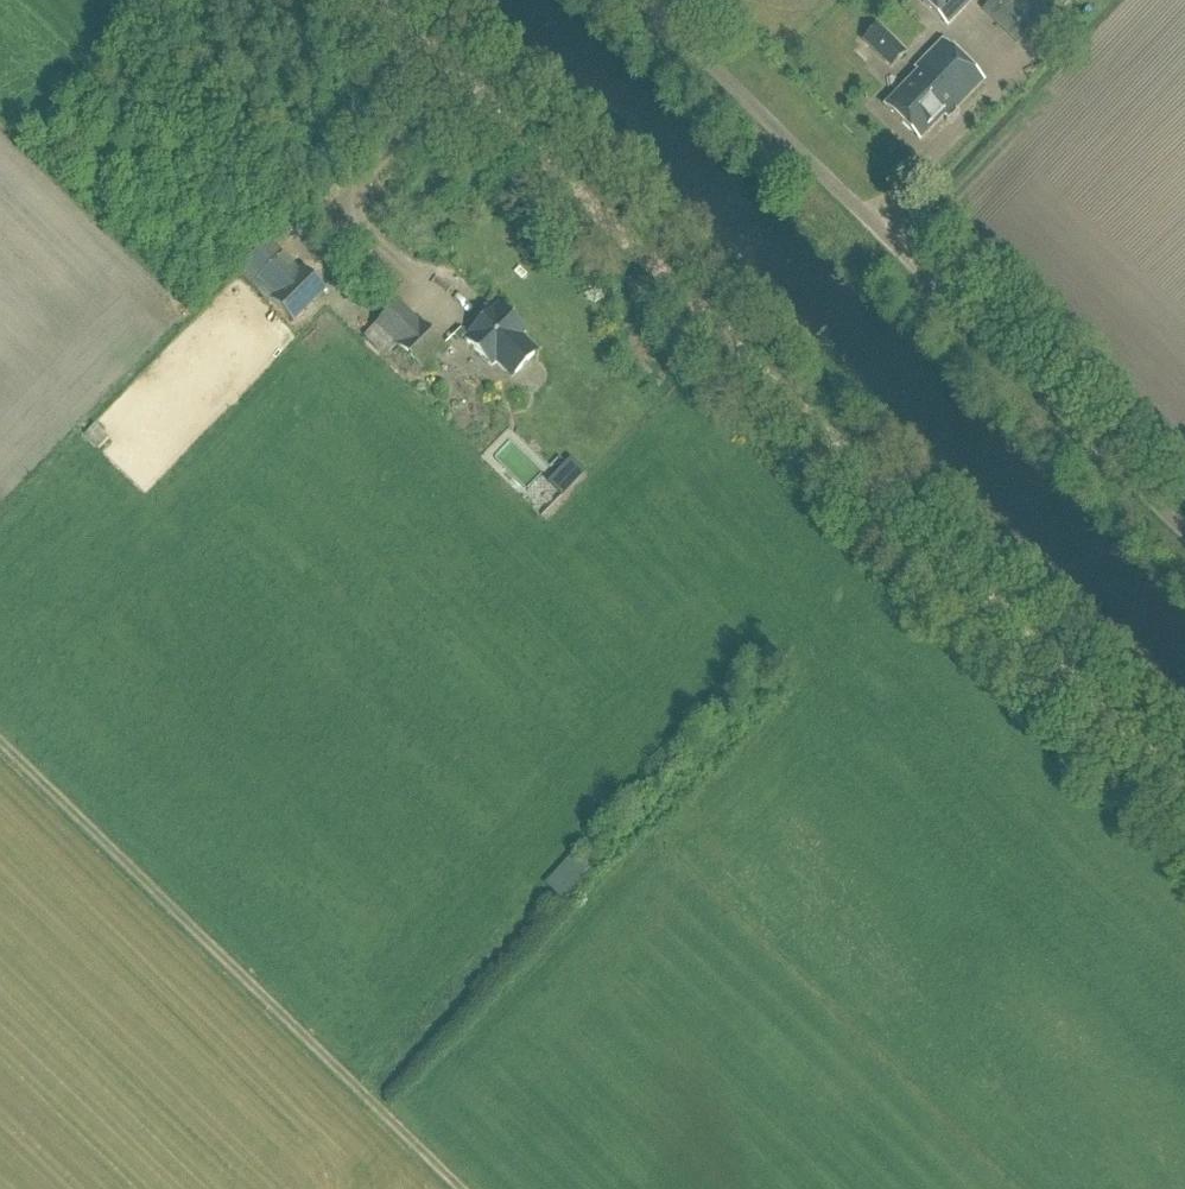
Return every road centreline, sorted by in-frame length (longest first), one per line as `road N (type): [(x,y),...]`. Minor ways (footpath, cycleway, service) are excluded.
road 1 (track): [(380,0),(1184,794)]
road 2 (unclassified): [(1184,533),(642,0)]
road 3 (track): [(463,1188),(0,743)]

